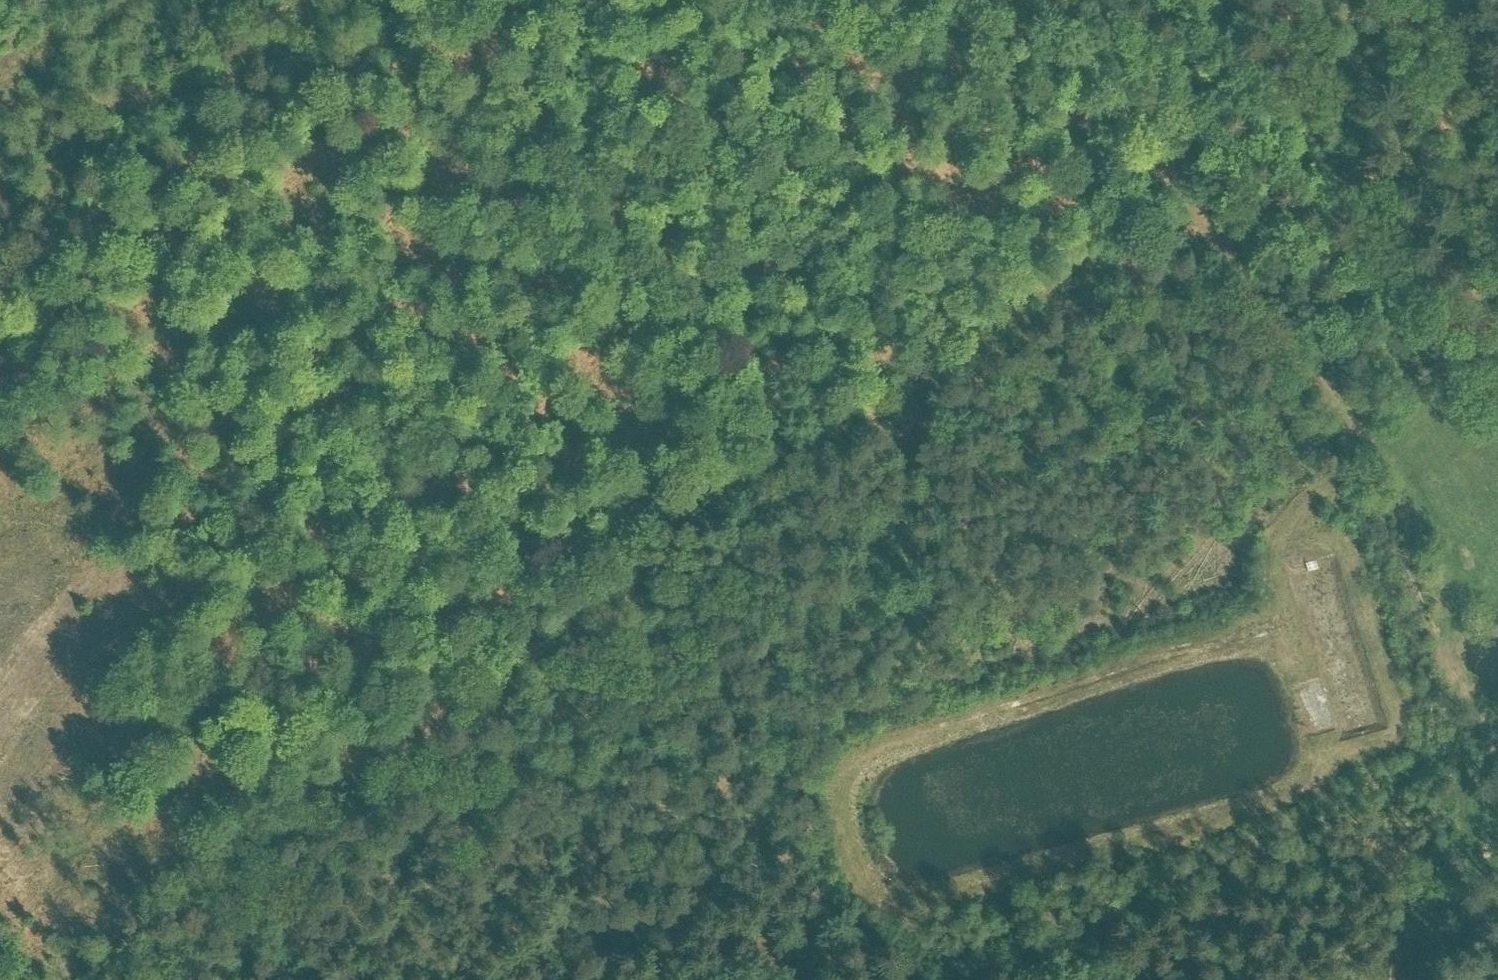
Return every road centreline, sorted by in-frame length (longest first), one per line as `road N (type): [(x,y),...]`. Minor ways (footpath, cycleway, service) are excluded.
road 1 (track): [(0,281),(458,0)]

